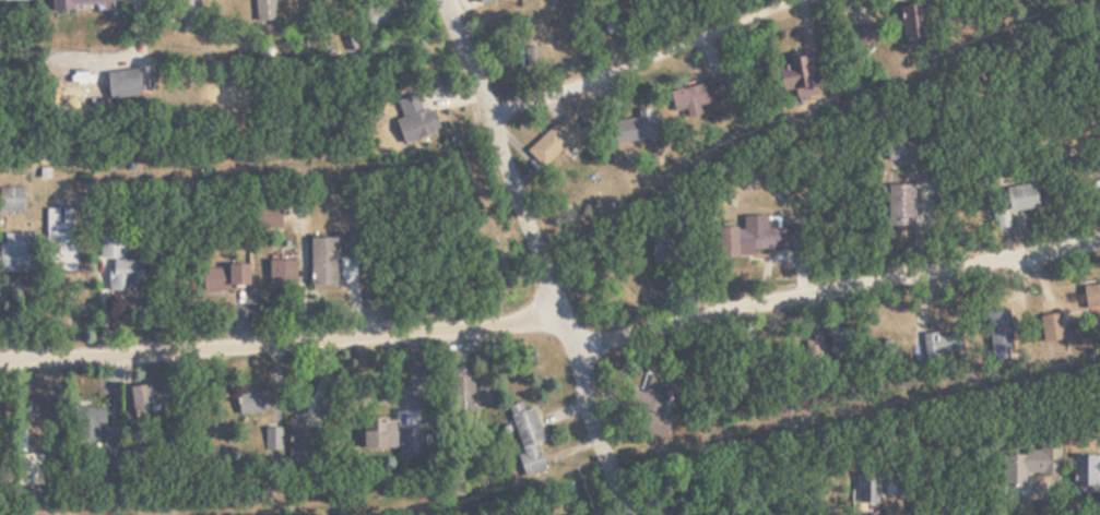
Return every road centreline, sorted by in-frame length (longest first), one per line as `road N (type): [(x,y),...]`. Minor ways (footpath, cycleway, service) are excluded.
road 1 (residential): [(559,312),(0,338)]
road 2 (residential): [(625,514),(493,117),(441,0)]
road 3 (residential): [(573,349),(1099,225)]
road 4 (residential): [(0,179),(315,183),(493,117)]
road 5 (residential): [(493,117),(784,0)]

